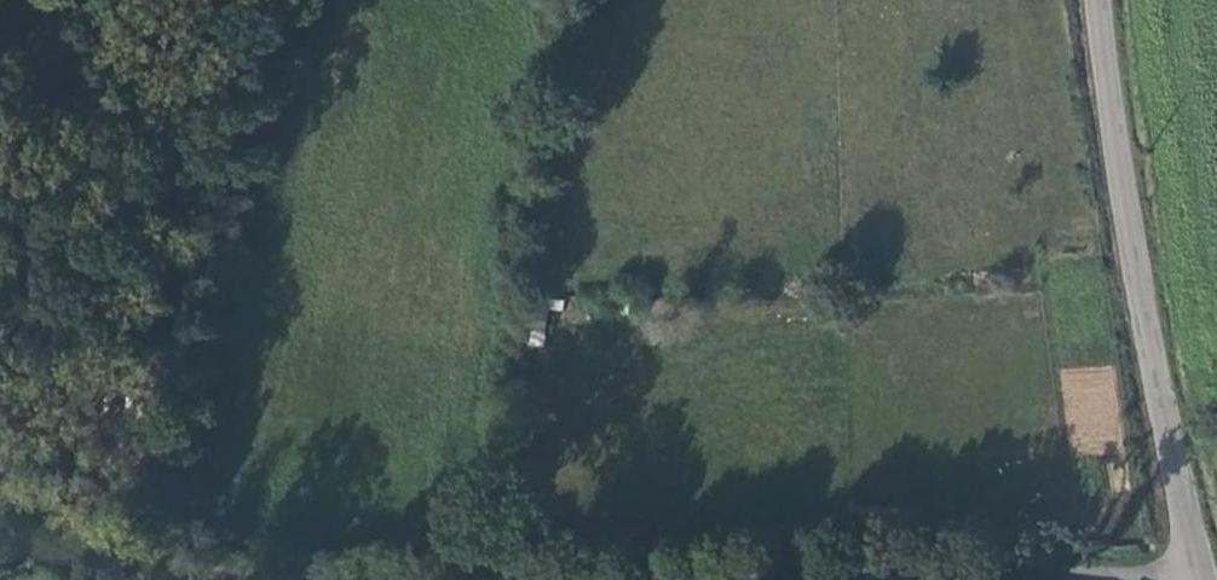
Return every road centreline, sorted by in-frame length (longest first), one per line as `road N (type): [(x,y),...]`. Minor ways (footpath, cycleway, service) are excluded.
road 1 (tertiary): [(1094,0),(1141,323),(1198,579)]
road 2 (track): [(549,563),(1129,579)]

